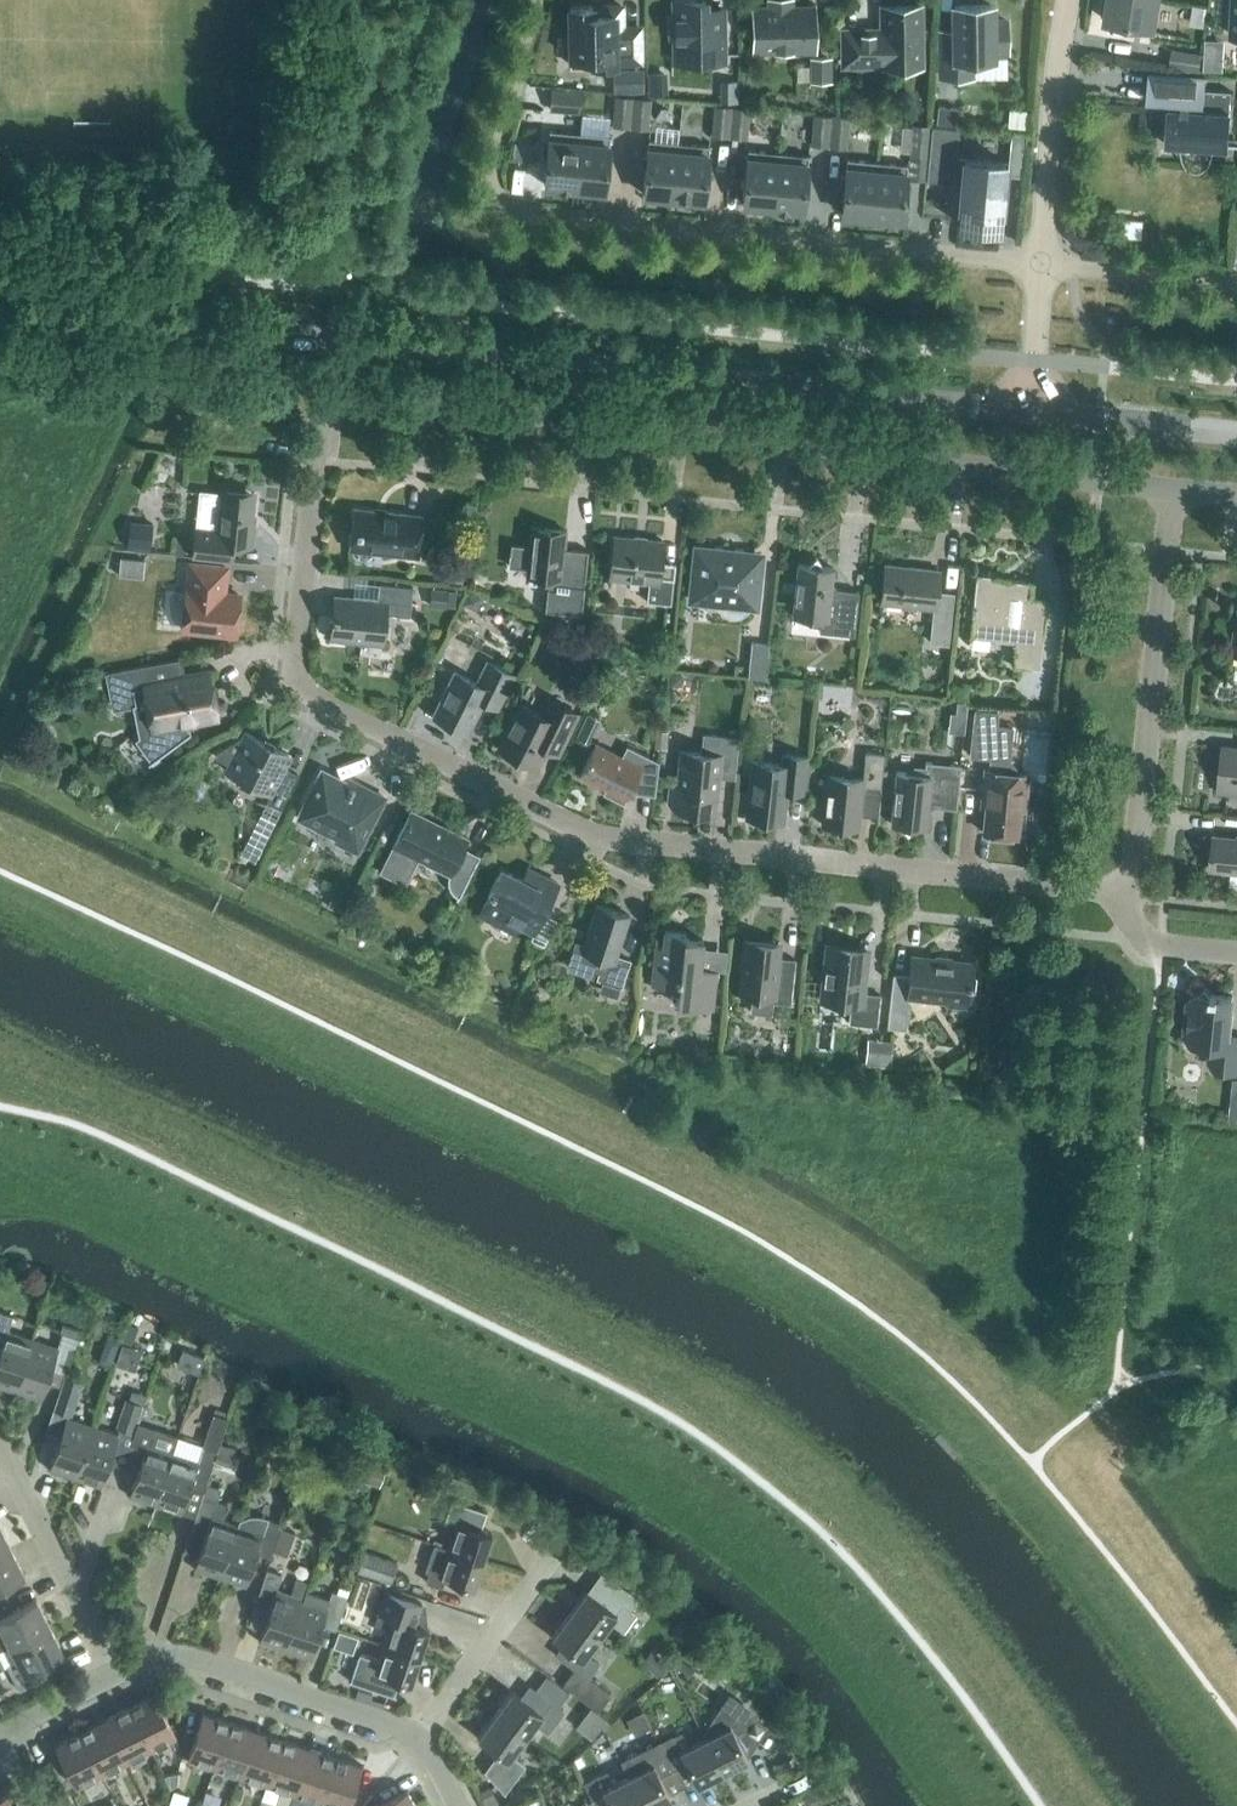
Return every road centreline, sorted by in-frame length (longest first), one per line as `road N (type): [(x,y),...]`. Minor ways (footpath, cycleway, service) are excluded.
road 1 (residential): [(1126,896),(677,851),(584,832),(308,691),(295,649),(315,455),(329,399)]
road 2 (tertiary): [(1030,409),(0,302)]
road 3 (residential): [(1179,499),(329,399)]
road 4 (residential): [(541,0),(490,202),(519,212),(1042,261)]
road 5 (residential): [(1126,896),(1179,499)]
road 6 (residential): [(410,1736),(230,1671),(186,1661),(116,1671)]
road 7 (residential): [(1042,261),(1067,0)]
road 8 (residential): [(0,1441),(116,1671)]
road 9 (residential): [(410,1736),(558,1540)]
road 10 (tertiary): [(1236,431),(1030,409)]
road 11 (residential): [(1042,261),(1236,281)]
road 12 (residential): [(1030,409),(1042,261)]
road 13 (residential): [(1236,952),(1166,944),(1126,896)]
road 14 (residential): [(116,1671),(0,1732)]

